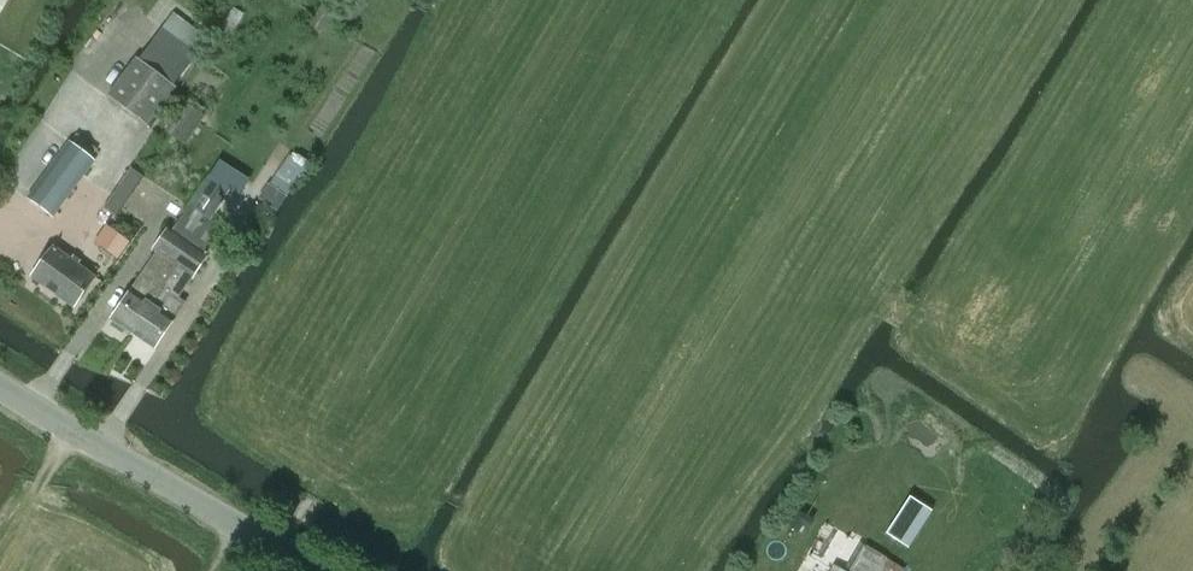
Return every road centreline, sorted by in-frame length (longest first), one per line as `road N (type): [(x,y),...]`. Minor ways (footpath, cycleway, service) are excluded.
road 1 (tertiary): [(308,570),(0,386)]

